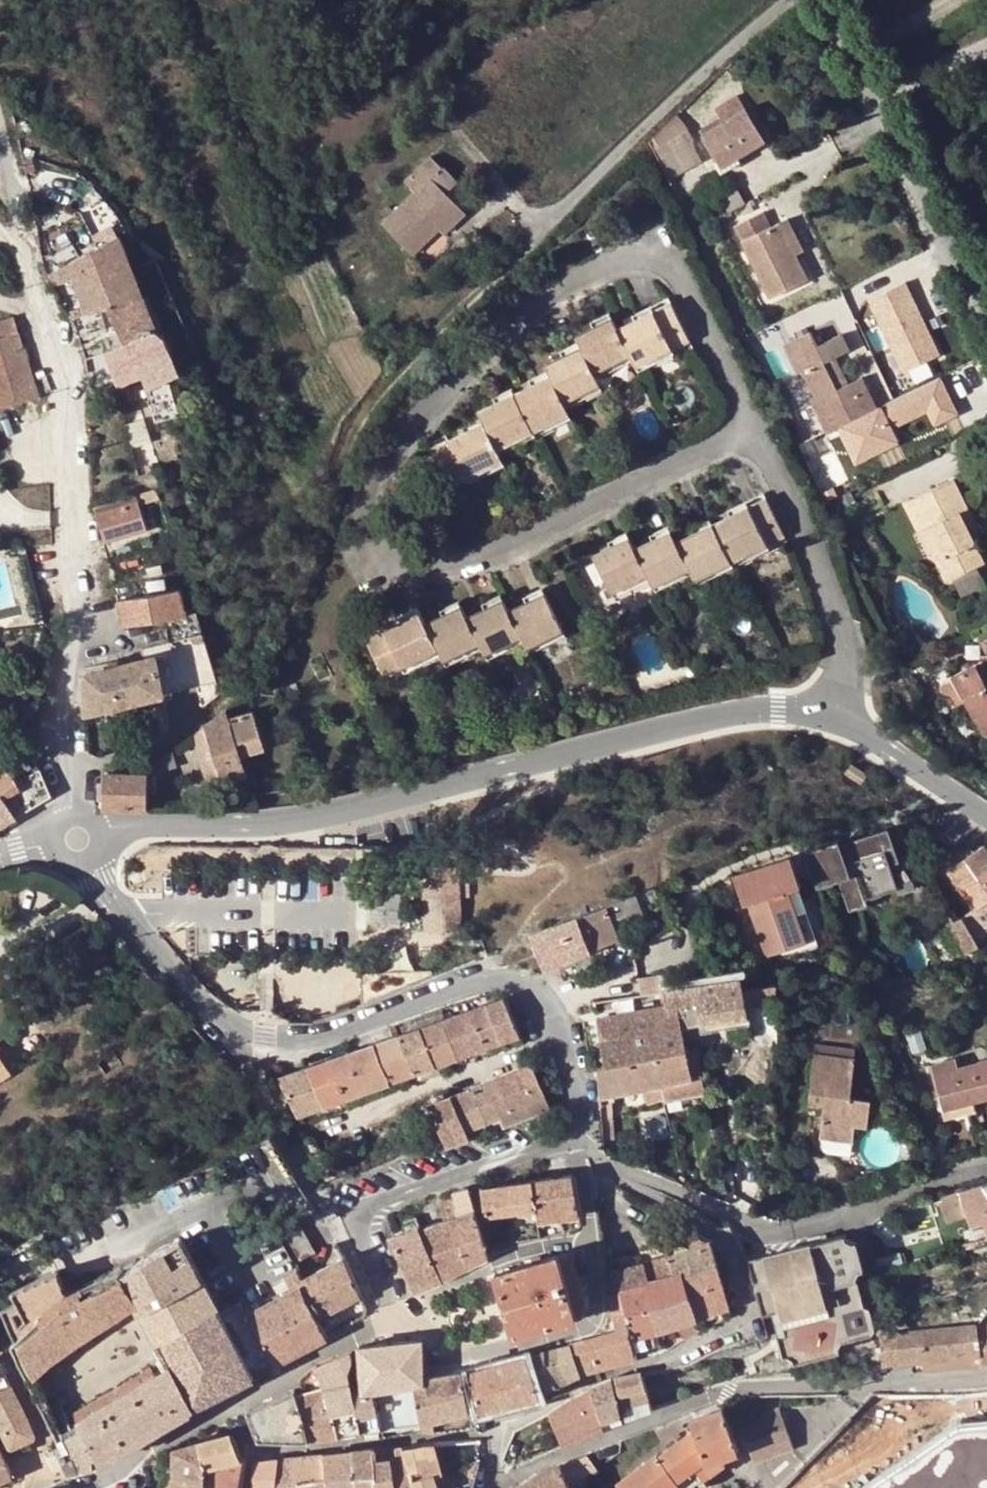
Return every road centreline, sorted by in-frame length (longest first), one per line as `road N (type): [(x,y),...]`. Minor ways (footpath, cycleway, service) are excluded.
road 1 (residential): [(757,421),(678,266),(658,251),(629,253),(521,314),(391,457),(375,487),(375,514),(399,559),(426,565),(482,556),(733,433)]
road 2 (tertiary): [(829,717),(737,710),(325,816),(109,834)]
road 3 (residential): [(574,1144),(569,1062),(528,990),(483,977),(328,1036),(263,1036),(199,1001),(96,862)]
road 4 (residential): [(24,251),(87,602),(63,694),(80,810)]
road 5 (track): [(528,250),(375,401),(346,446),(263,677)]
road 6 (residential): [(788,0),(528,250)]
road 7 (tertiary): [(825,0),(986,318)]
road 8 (residential): [(829,717),(845,664),(843,617),(757,421)]
road 9 (tertiary): [(986,812),(829,717)]

